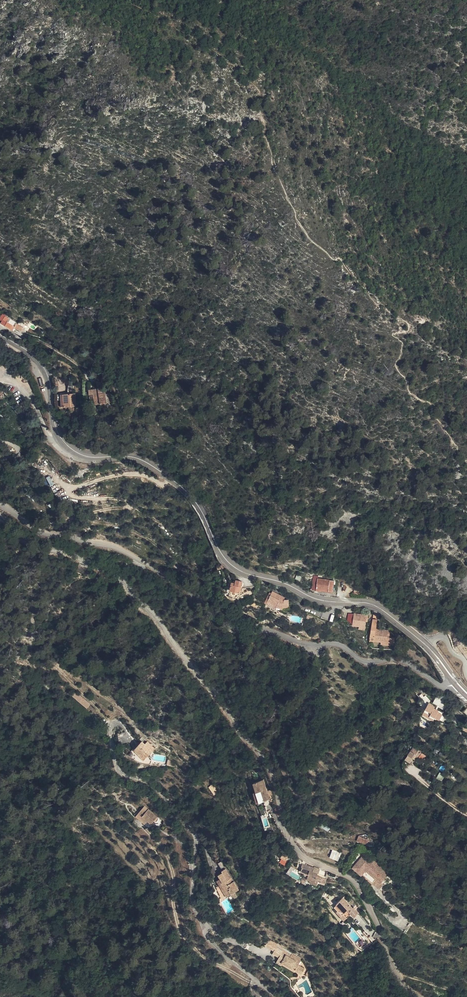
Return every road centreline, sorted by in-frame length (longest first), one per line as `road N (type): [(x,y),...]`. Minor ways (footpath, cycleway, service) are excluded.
road 1 (unclassified): [(0,517),(36,547),(111,578),(154,616),(271,765),(292,845),(357,885),(400,979),(422,996)]
road 2 (secondary): [(455,680),(425,643),(380,609),(316,600),(236,570),(188,492),(147,463),(71,450),(55,427),(44,369),(0,336)]
road 3 (residential): [(0,504),(47,536),(118,549),(187,586),(217,614),(303,644),(342,646),(366,661),(395,659),(443,684),(455,680)]
road 4 (unclassified): [(279,996),(214,946),(196,907),(196,840),(151,786),(116,771),(111,726),(121,724),(132,747)]
road 5 (track): [(251,977),(237,976),(181,935),(170,861),(140,825)]

